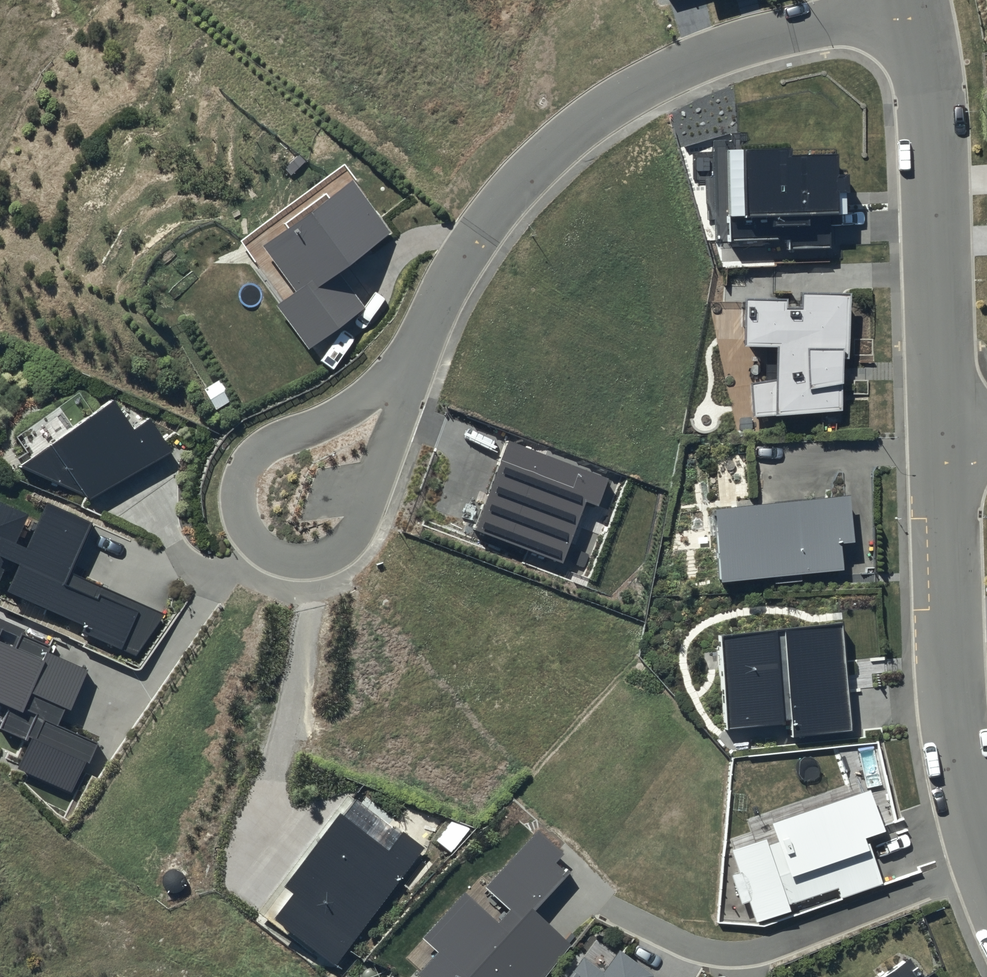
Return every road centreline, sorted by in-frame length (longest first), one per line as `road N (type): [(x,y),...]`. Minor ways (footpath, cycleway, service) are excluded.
road 1 (residential): [(401,378),(483,229),(564,142),(650,87),(775,29),(872,7),(918,9)]
road 2 (residential): [(952,437),(957,749),(981,869)]
road 3 (residential): [(918,9),(952,437)]
road 4 (residential): [(401,378),(364,525),(353,545),(332,558),(297,563),(275,556),(238,519),(248,465),(290,436)]
road 5 (residential): [(603,904),(670,939),(753,951),(981,869)]
road 6 (residential): [(290,436),(401,378)]

